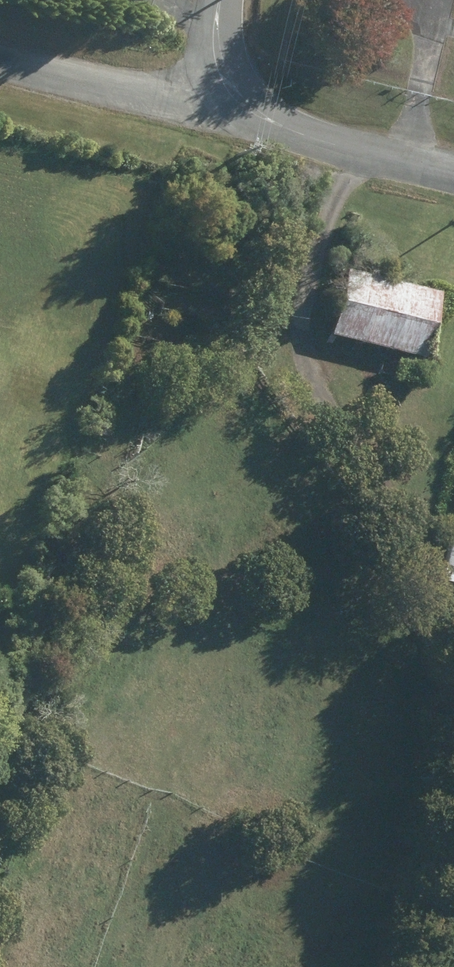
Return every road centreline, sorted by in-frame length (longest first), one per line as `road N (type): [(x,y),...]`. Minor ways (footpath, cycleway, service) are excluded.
road 1 (track): [(343,148),(298,297),(301,376),(415,577),(453,719)]
road 2 (unclassified): [(453,165),(291,132),(246,106),(226,82)]
road 3 (unclassified): [(0,59),(104,85),(226,82)]

